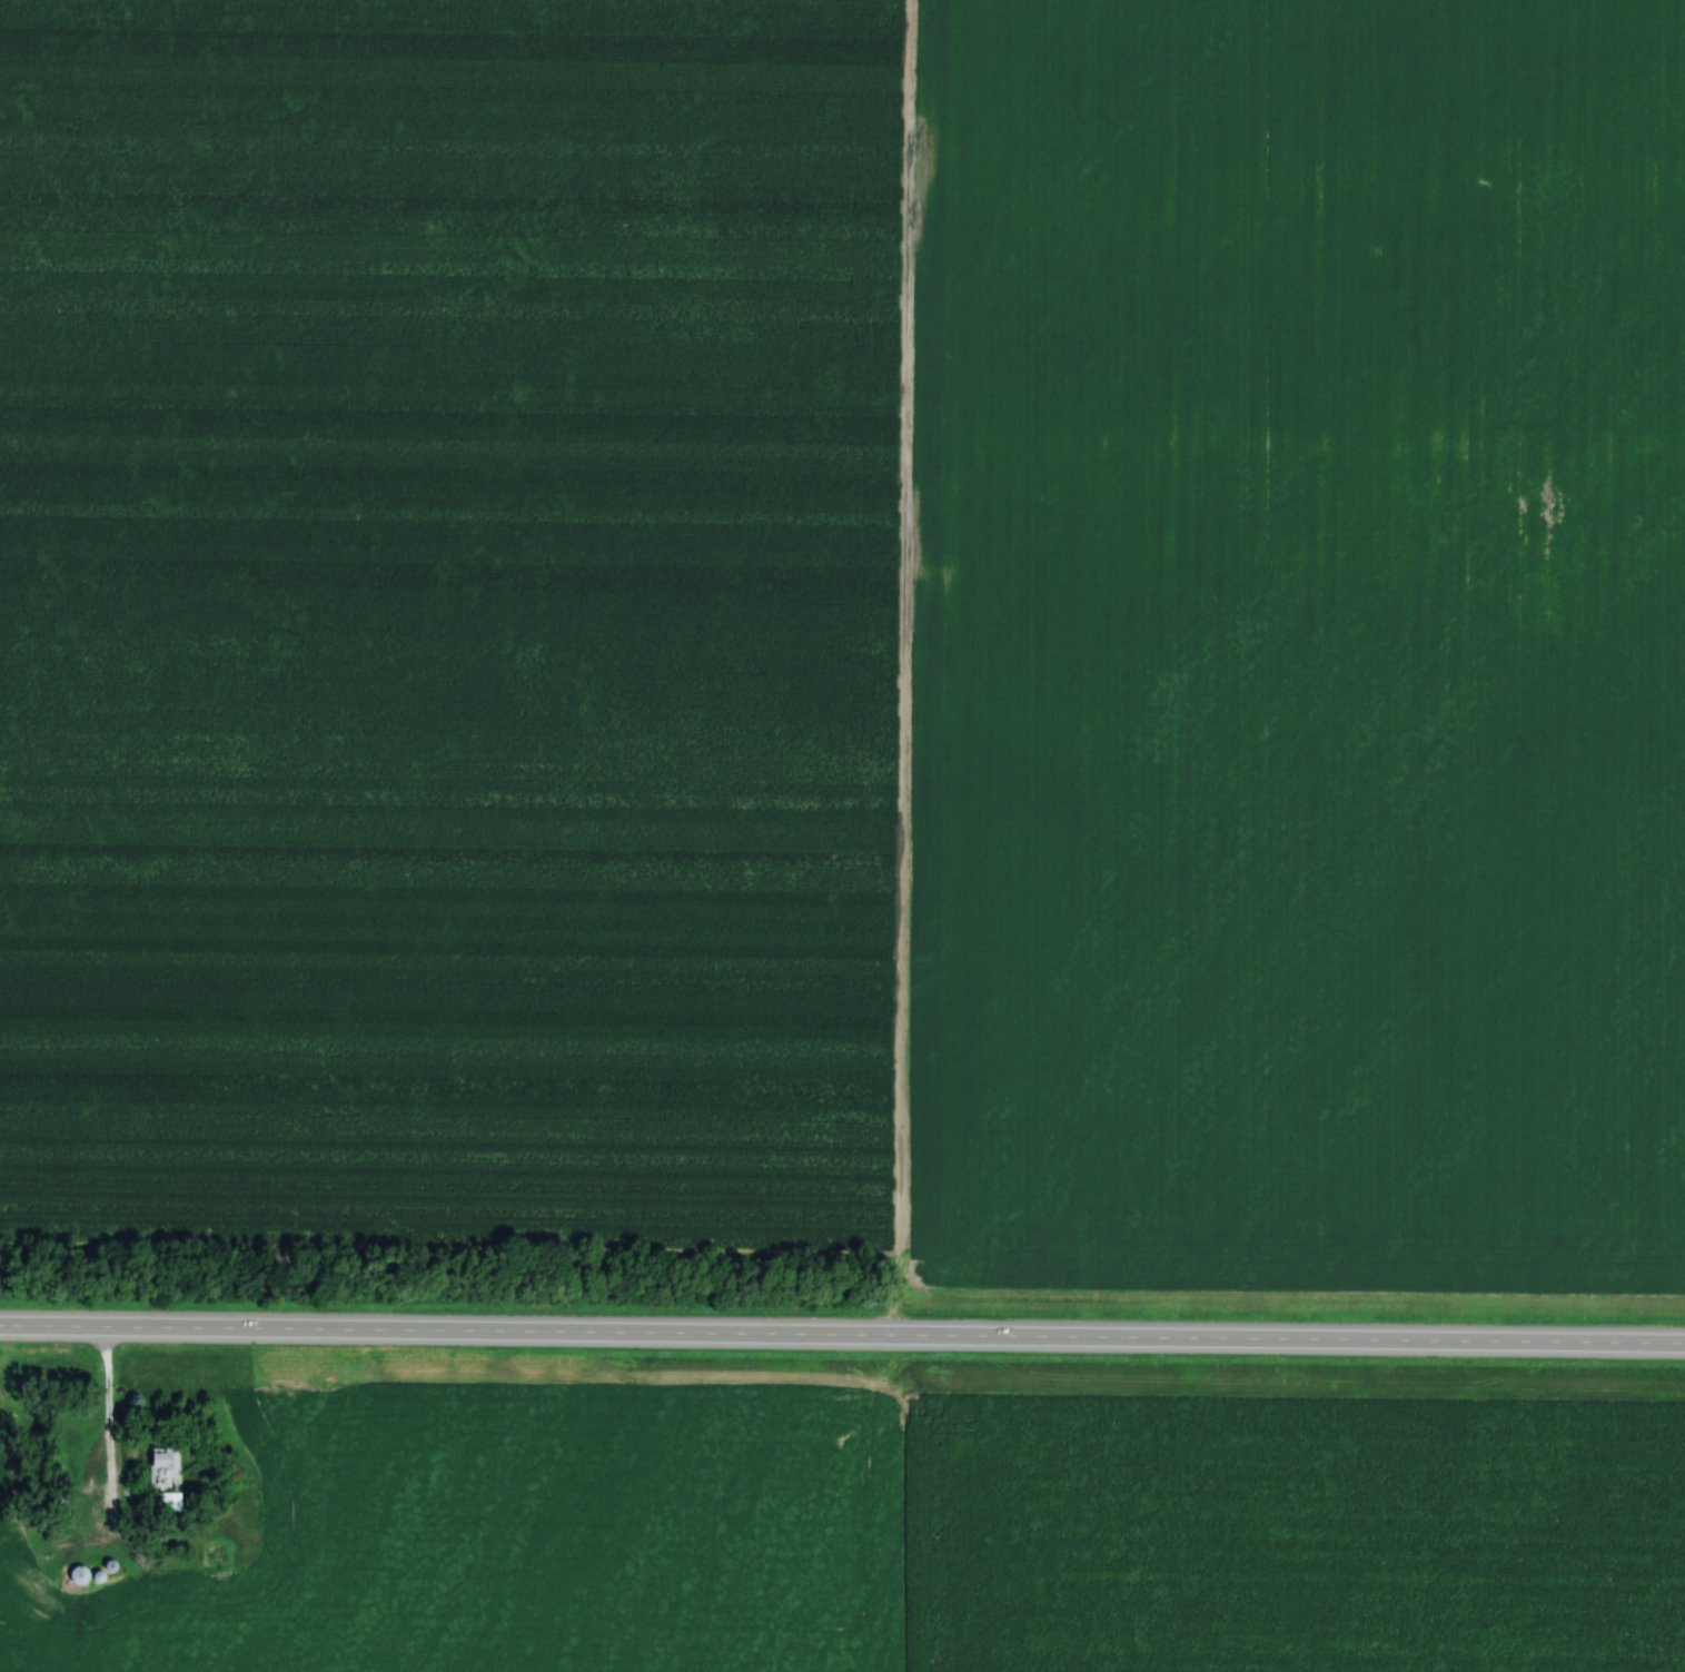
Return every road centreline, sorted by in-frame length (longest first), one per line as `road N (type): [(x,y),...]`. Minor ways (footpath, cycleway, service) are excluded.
road 1 (primary): [(1684,1346),(0,1329)]

